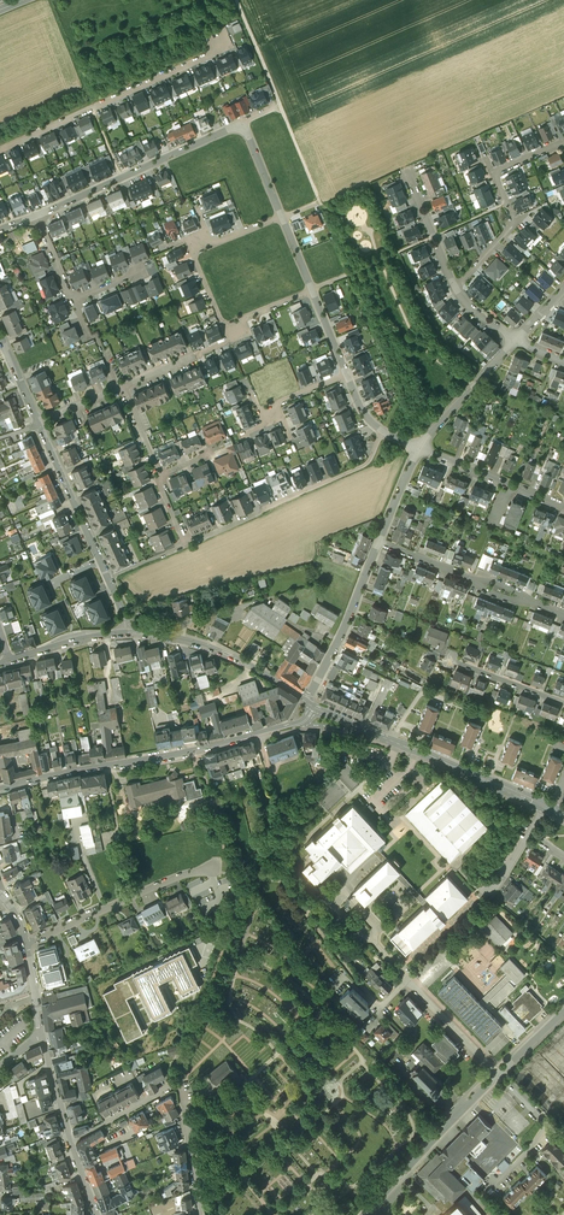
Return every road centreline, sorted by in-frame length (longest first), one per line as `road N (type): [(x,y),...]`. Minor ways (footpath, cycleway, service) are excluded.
road 1 (residential): [(0,789),(190,751),(298,722),(314,707)]
road 2 (residential): [(281,218),(193,253),(225,327),(311,290)]
road 3 (residential): [(0,150),(222,51),(214,31)]
road 4 (residential): [(546,806),(314,707)]
road 5 (residential): [(199,1214),(179,1091),(170,1087),(70,1144)]
road 6 (residential): [(383,431),(358,469),(185,546)]
road 7 (residential): [(36,215),(243,122)]
road 8 (residential): [(127,632),(41,422)]
road 9 (residential): [(454,285),(516,225),(495,172),(563,142)]
road 10 (track): [(319,201),(236,0)]
road 11 (residential): [(27,945),(183,873),(214,871)]
road 12 (residential): [(307,700),(218,650),(127,632)]
road 13 (residential): [(499,1074),(365,1214)]
road 14 (residential): [(307,700),(378,541)]
road 15 (residential): [(563,505),(416,445)]
road 16 (residential): [(416,445),(518,337)]
road 17 (residential): [(408,980),(499,1074)]
road 18 (residential): [(454,285),(408,172)]
road 19 (residential): [(450,659),(563,703)]
road 20 (residential): [(127,632),(10,660)]

